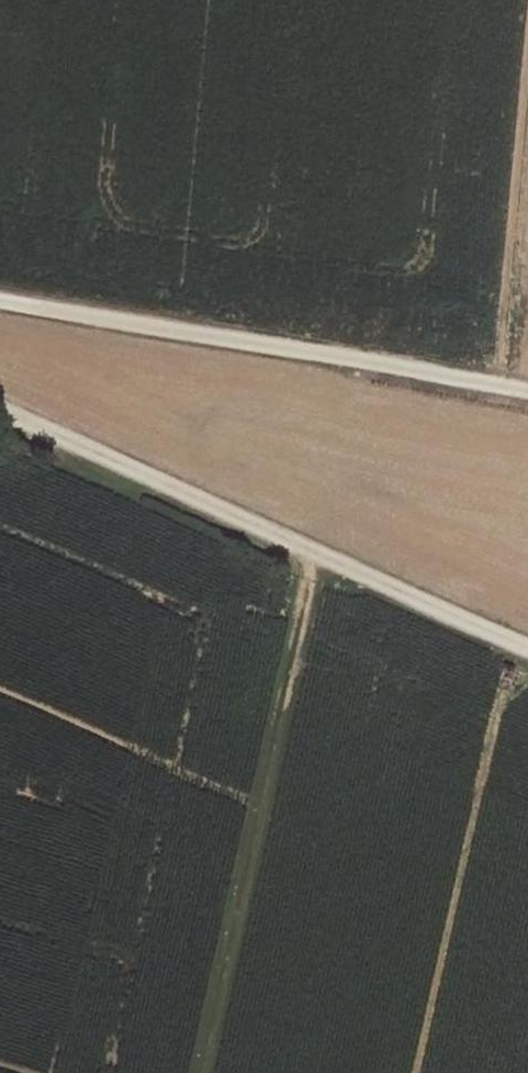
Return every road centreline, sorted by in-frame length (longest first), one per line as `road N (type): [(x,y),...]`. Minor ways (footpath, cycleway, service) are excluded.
road 1 (track): [(527,657),(0,414)]
road 2 (track): [(527,391),(0,301)]
road 3 (track): [(199,1072),(314,563)]

